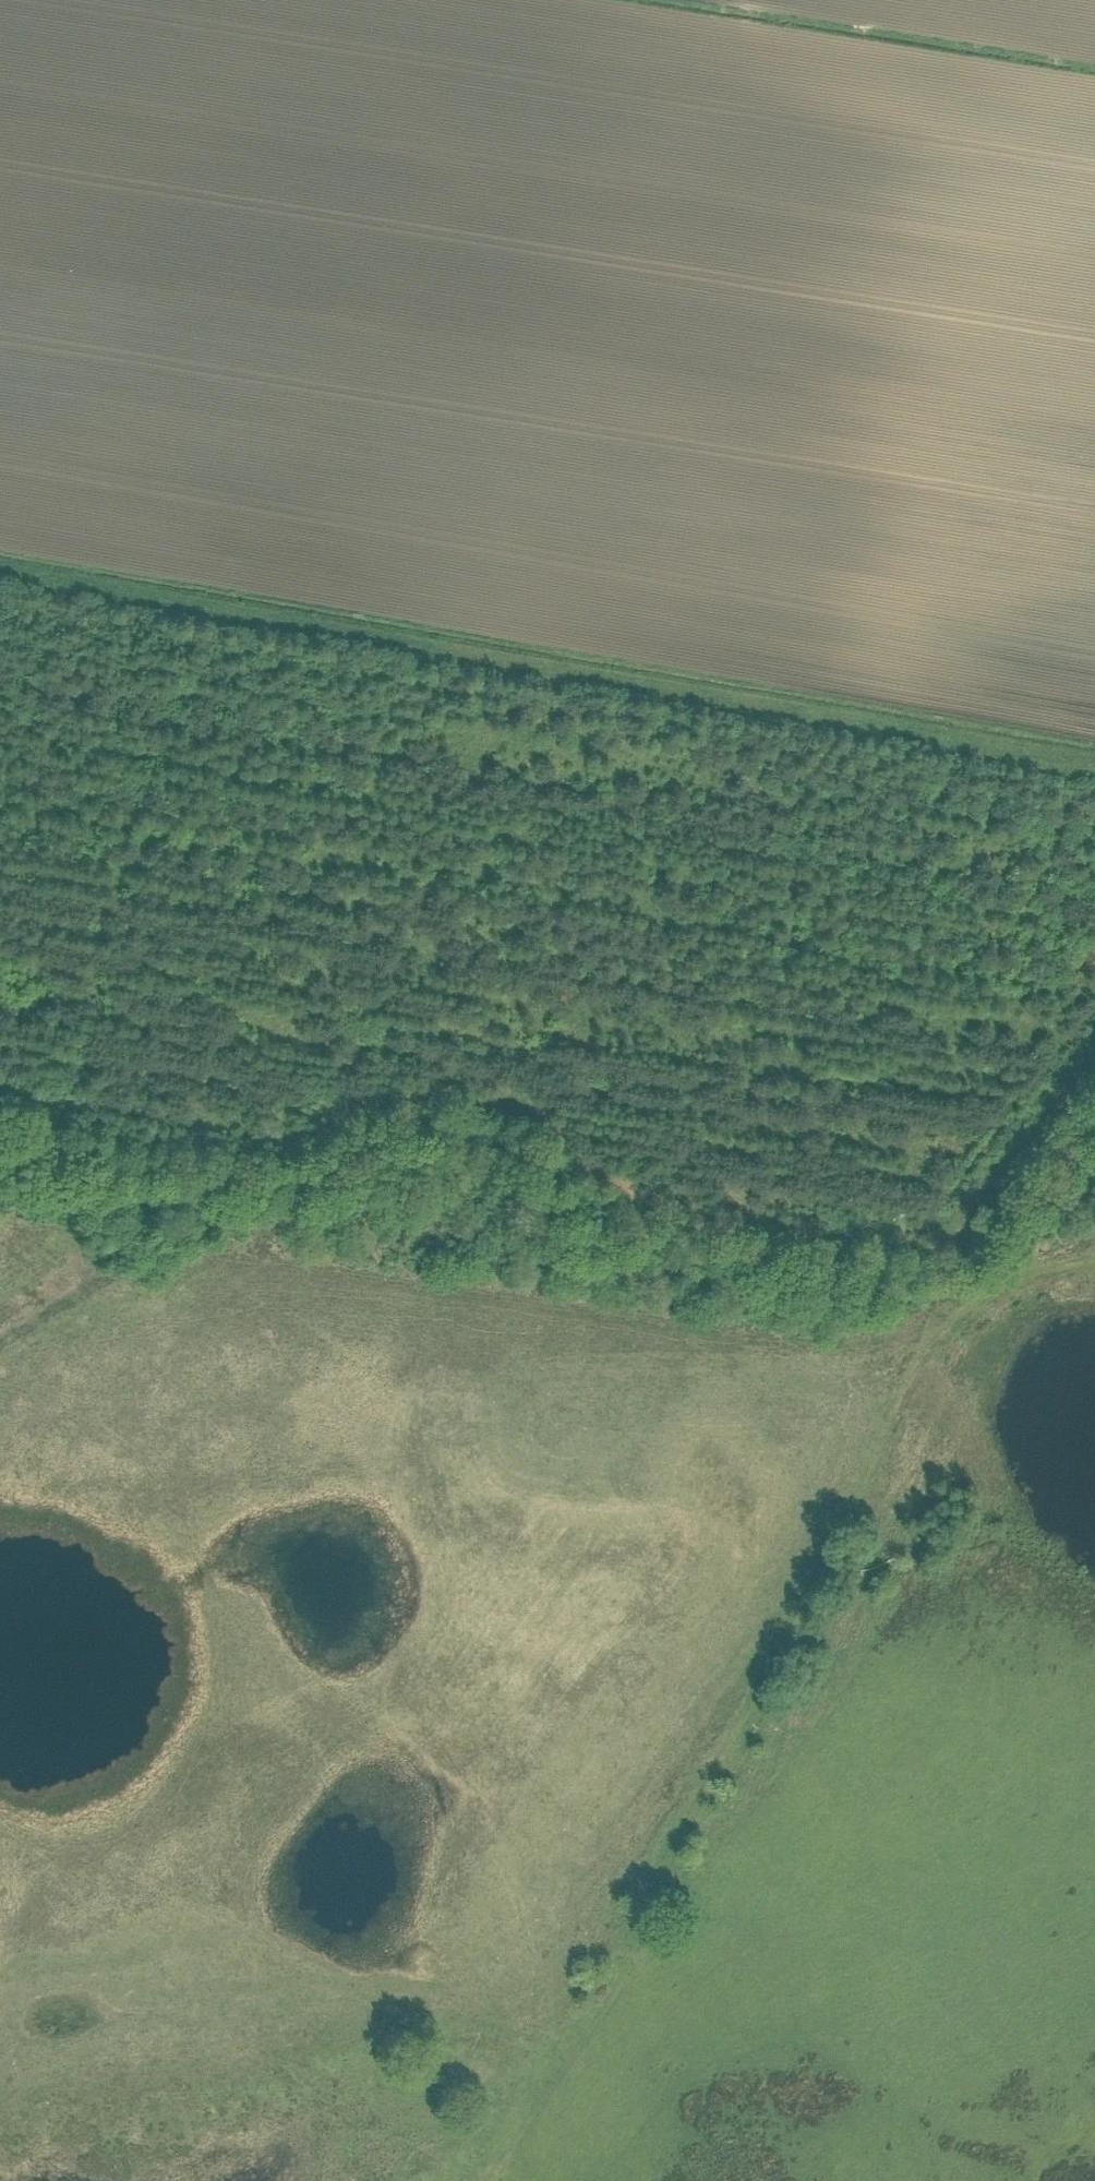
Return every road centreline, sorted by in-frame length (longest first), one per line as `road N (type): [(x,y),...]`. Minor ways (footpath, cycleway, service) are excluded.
road 1 (track): [(490,2180),(653,1923),(729,1758),(855,1537),(896,1397),(950,1324),(990,1292),(1057,1260),(1094,1255)]

